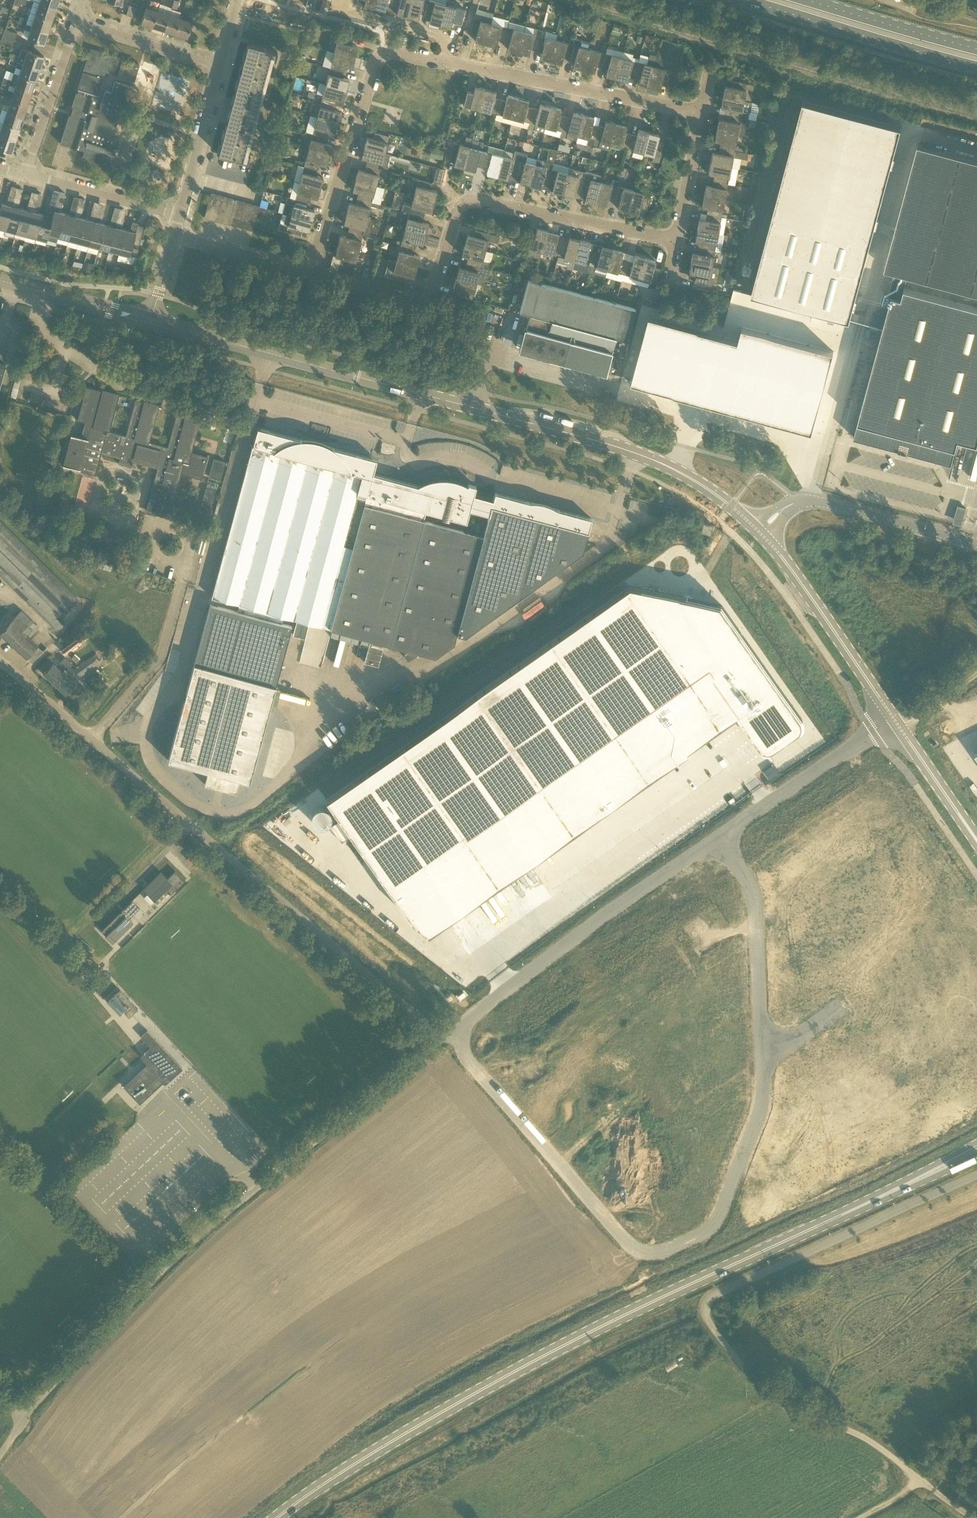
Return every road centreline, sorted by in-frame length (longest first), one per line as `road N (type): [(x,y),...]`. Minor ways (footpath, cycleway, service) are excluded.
road 1 (unclassified): [(717,837),(753,889),(762,1090),(716,1219),(700,1236),(660,1250),(631,1247),(440,1037)]
road 2 (tertiary): [(759,531),(694,481),(636,454),(151,321)]
road 3 (unclassified): [(970,1517),(864,1438),(811,1420),(766,1390),(708,1321),(708,1307),(728,1290),(976,1174)]
road 4 (primary): [(841,1215),(555,1352),(407,1434),(280,1517)]
road 5 (unclassified): [(440,1037),(0,662)]
road 6 (residential): [(313,276),(428,301),(463,206),(476,203),(676,242),(701,114)]
road 7 (unclassified): [(25,1419),(191,1247),(440,1037)]
road 8 (unclassified): [(440,1037),(717,837)]
road 9 (residential): [(313,276),(377,57),(393,51),(449,64)]
road 10 (residential): [(449,64),(701,114)]
road 11 (tertiary): [(900,727),(759,531)]
road 12 (primary): [(746,0),(976,67)]
road 13 (unclassified): [(976,543),(810,500),(786,507),(759,531)]
road 14 (unclassified): [(717,837),(849,749),(900,727)]
road 15 (primary): [(976,49),(806,0)]
road 16 (residential): [(180,217),(24,175)]
road 17 (residential): [(24,175),(77,23)]
road 18 (residential): [(180,217),(221,65)]
road 19 (tertiary): [(151,321),(0,282)]
road 20 (primary): [(976,1142),(841,1215)]
road 21 (residential): [(221,65),(77,23)]
road 22 (track): [(134,1517),(22,1423)]
road 23 (primary): [(841,1215),(976,1159)]
road 24 (residential): [(174,240),(313,276)]
road 25 (tertiary): [(976,840),(900,727)]
road 26 (track): [(976,1444),(862,1517)]
road 27 (residential): [(449,64),(442,35),(348,10)]

